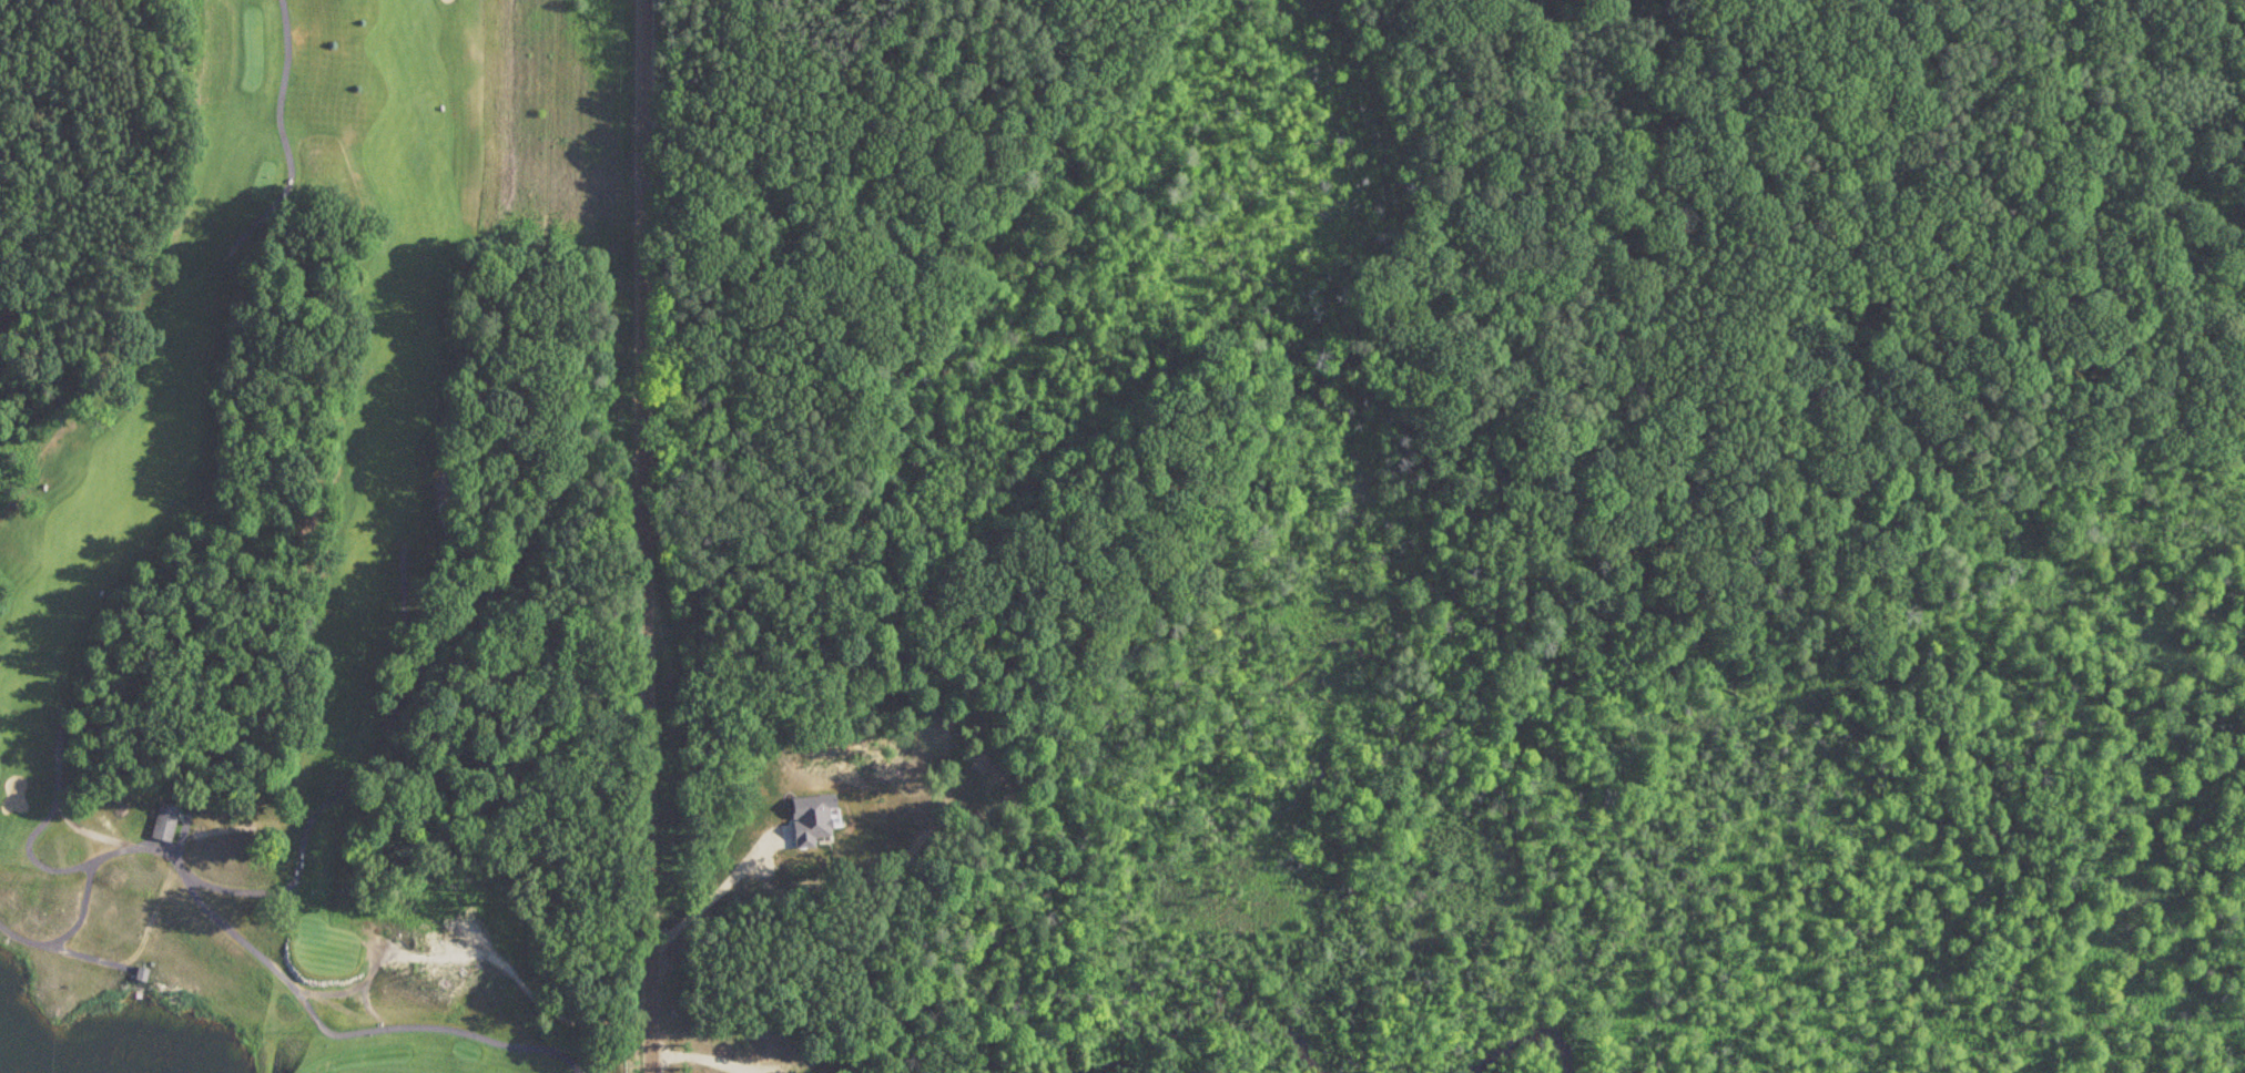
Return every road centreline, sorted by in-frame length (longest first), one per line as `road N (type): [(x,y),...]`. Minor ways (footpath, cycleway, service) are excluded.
road 1 (residential): [(650,1072),(645,0)]

